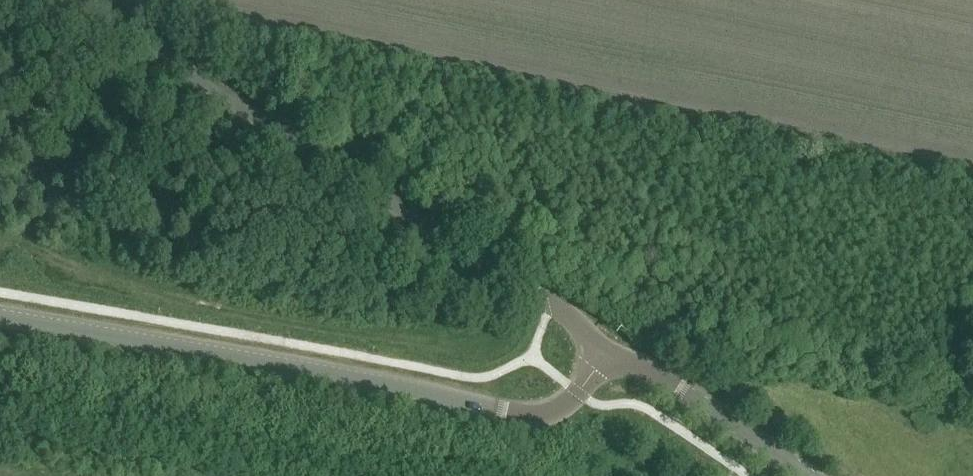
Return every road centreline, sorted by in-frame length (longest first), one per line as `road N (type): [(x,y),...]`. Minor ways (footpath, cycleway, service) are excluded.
road 1 (tertiary): [(608,350),(577,394),(531,417),(0,318)]
road 2 (unclassified): [(608,350),(79,0)]
road 3 (tertiary): [(810,475),(608,350)]

